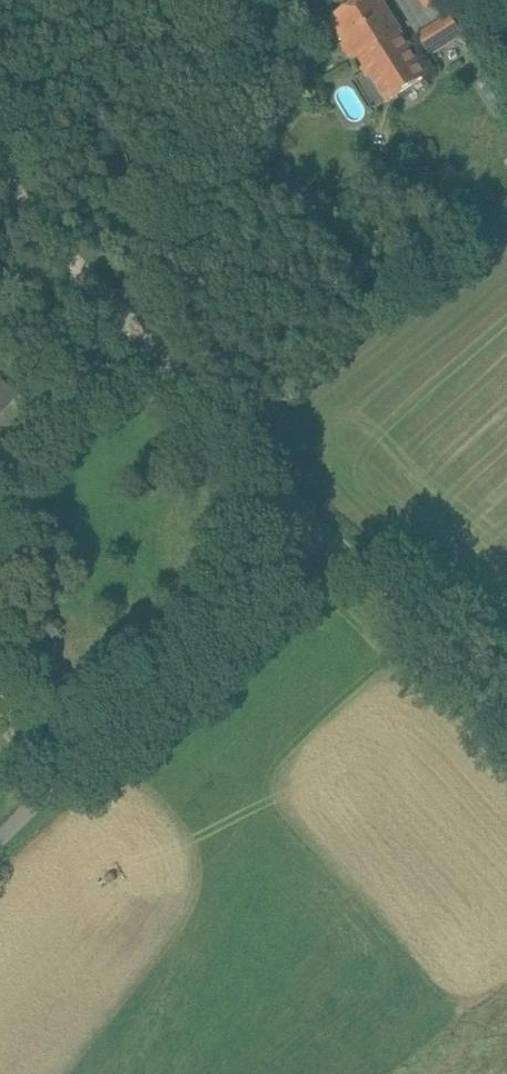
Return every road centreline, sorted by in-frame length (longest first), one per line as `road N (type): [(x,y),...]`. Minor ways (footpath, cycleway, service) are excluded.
road 1 (unclassified): [(0,837),(314,522)]
road 2 (track): [(258,0),(174,166),(134,326)]
road 3 (unclassified): [(506,720),(314,522)]
road 4 (unclassified): [(314,522),(134,326)]
road 5 (track): [(0,166),(134,326)]
road 6 (track): [(0,51),(136,0)]

